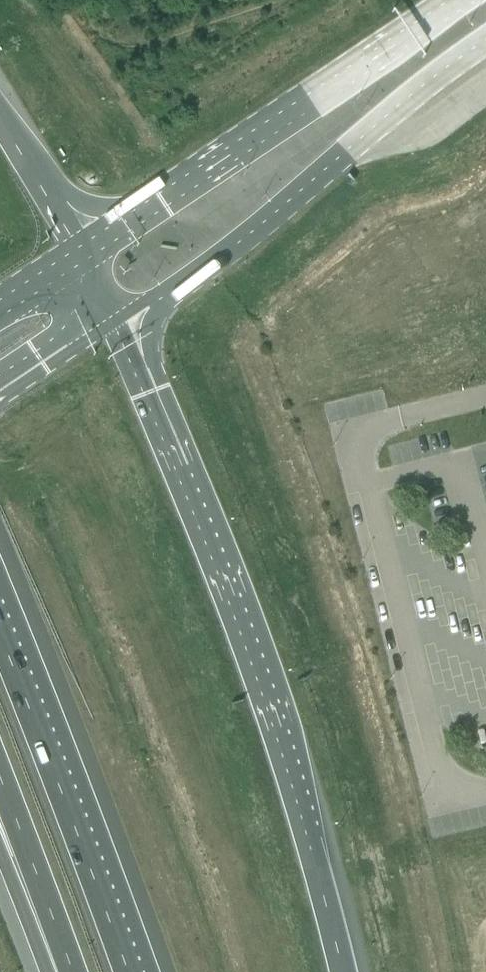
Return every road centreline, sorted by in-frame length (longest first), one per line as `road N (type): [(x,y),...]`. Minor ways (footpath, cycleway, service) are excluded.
road 1 (motorway): [(342,971),(273,722),(112,318)]
road 2 (tertiary): [(112,318),(167,296),(206,268),(485,44)]
road 3 (tertiary): [(464,0),(81,257)]
road 4 (motorway): [(126,971),(0,630)]
road 5 (motorway): [(0,793),(69,971)]
road 6 (motorway): [(81,257),(0,119)]
road 7 (track): [(86,0),(101,36),(197,0)]
road 8 (primary): [(0,385),(112,318)]
road 9 (motorway): [(0,858),(44,971)]

